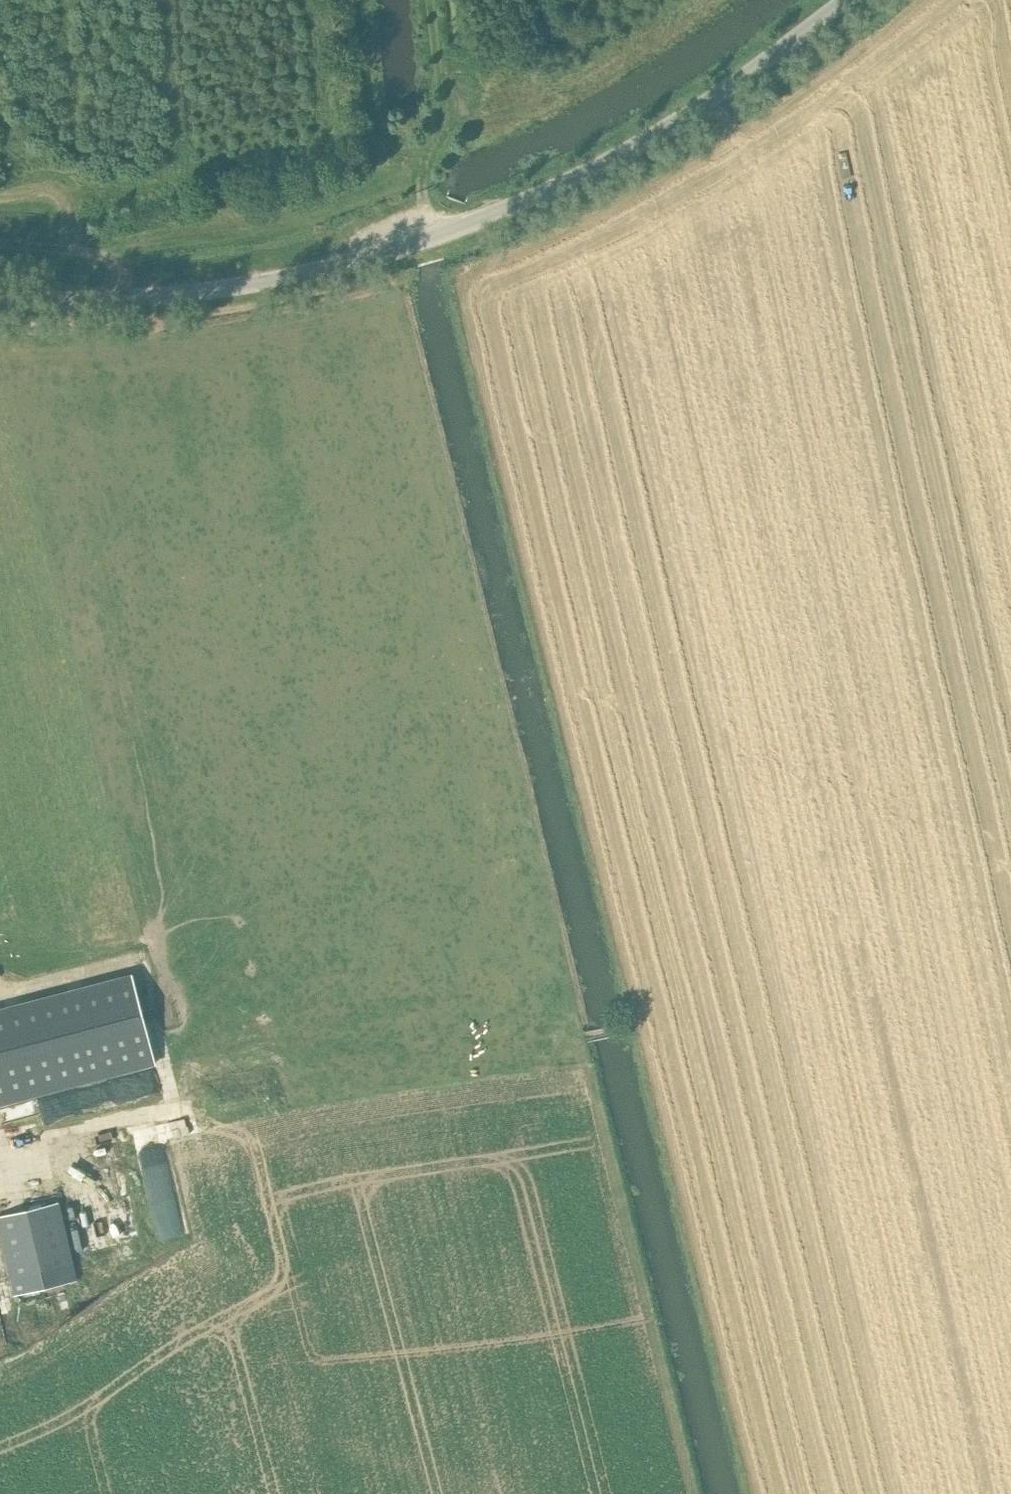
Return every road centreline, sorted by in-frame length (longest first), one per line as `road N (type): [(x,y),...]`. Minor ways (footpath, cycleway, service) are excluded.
road 1 (unclassified): [(0,298),(192,292),(371,259),(542,193),(648,140),(845,0)]
road 2 (track): [(435,236),(421,170),(442,111),(432,0)]
road 3 (track): [(352,0),(364,119),(374,139),(421,170)]

